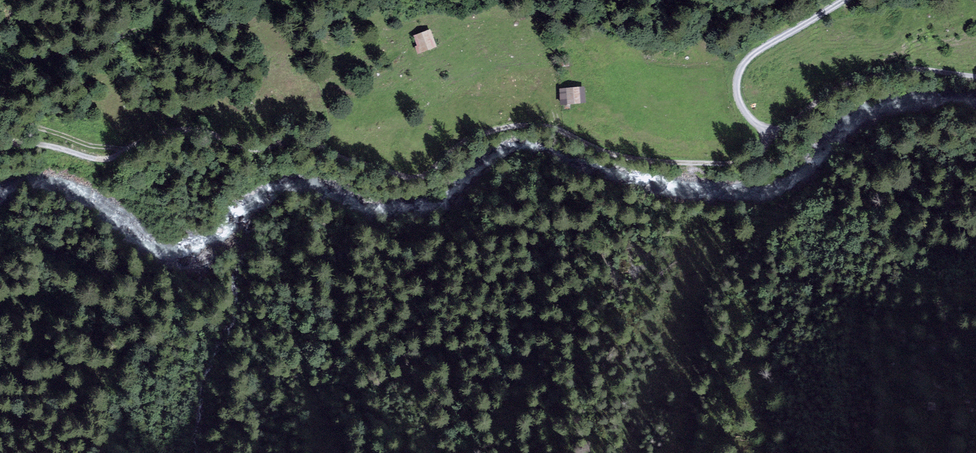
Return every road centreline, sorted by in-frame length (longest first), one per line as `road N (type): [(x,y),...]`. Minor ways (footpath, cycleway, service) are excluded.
road 1 (track): [(0,146),(31,143),(104,159),(190,128),(247,147),(317,140),(342,157),(412,177),(474,135),(520,123),(659,161),(747,161),(774,138)]
road 2 (track): [(124,149),(31,126),(4,103),(3,90),(13,70),(108,44),(148,24),(167,0)]
road 3 (track): [(774,138),(854,79),(913,68),(975,76)]
road 4 (track): [(844,0),(741,70),(740,100),(774,138)]

